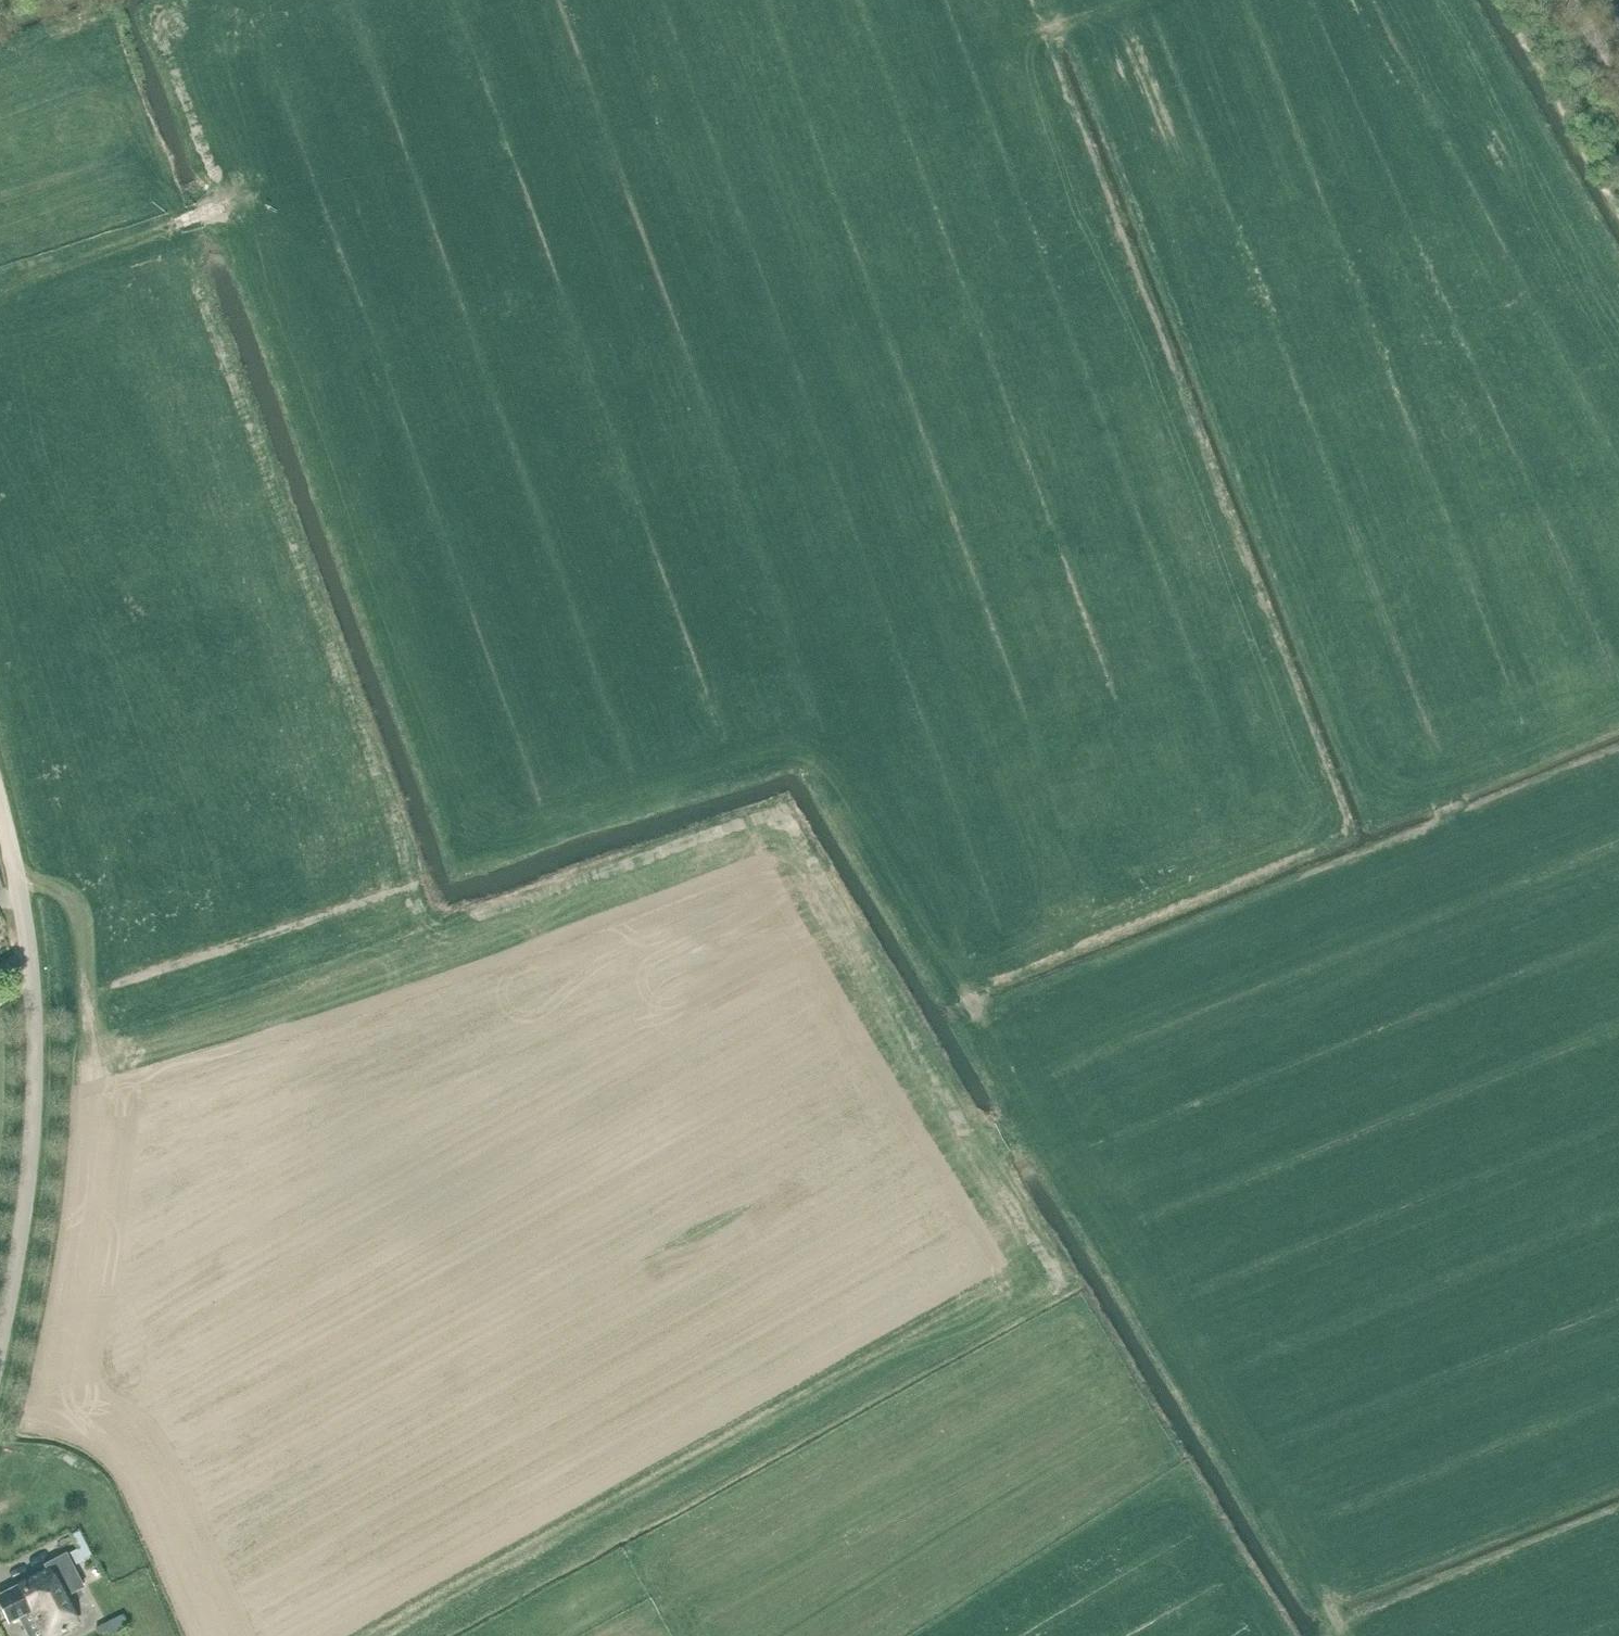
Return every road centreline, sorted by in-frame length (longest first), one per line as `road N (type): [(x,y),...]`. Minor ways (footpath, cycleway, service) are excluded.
road 1 (unclassified): [(0,1348),(28,1185),(35,1045),(26,933),(0,809)]

